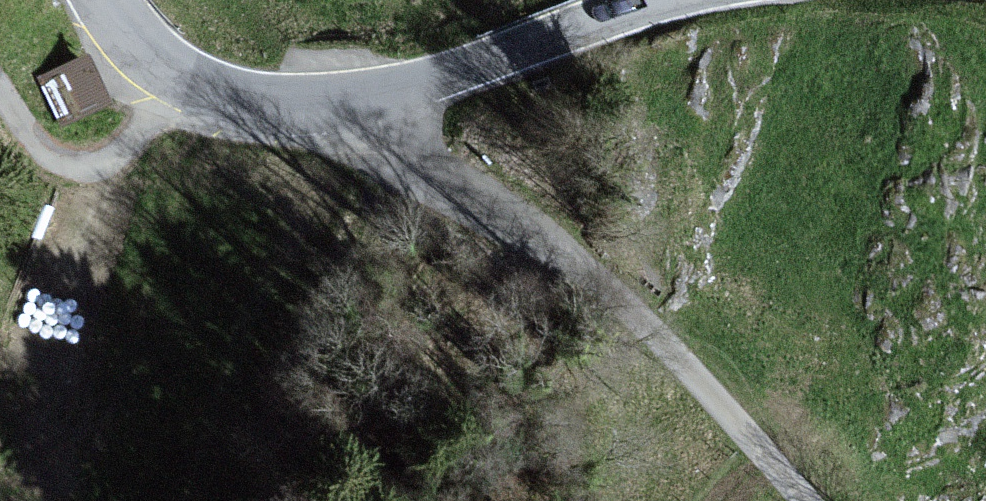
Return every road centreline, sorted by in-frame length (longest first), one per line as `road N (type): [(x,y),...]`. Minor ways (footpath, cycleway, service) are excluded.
road 1 (unclassified): [(804,500),(630,310),(510,215),(404,154),(367,94)]
road 2 (tertiary): [(367,94),(661,0)]
road 3 (tertiary): [(108,0),(153,59),(227,98),(283,105),(367,94)]

